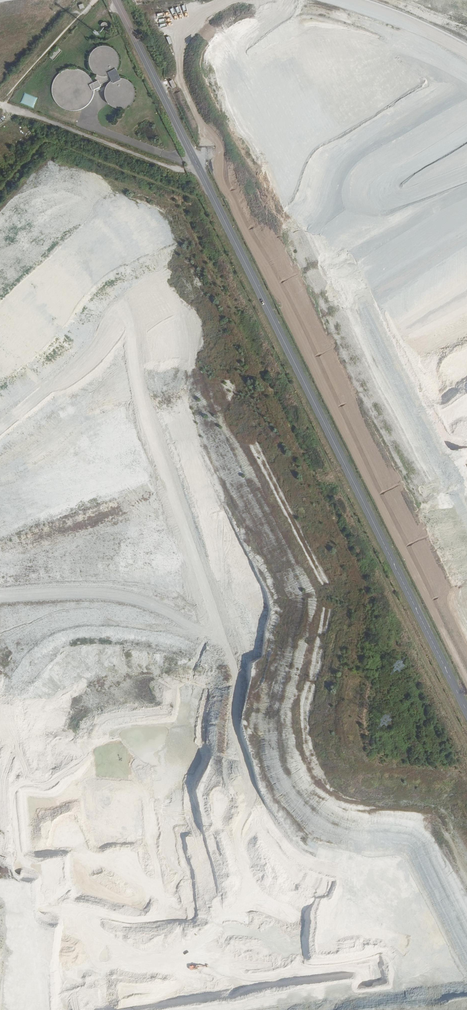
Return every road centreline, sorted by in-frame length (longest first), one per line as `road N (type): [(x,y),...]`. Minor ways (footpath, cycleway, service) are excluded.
road 1 (tertiary): [(114,0),(466,711)]
road 2 (track): [(0,953),(20,927),(41,845),(26,759),(0,738)]
road 3 (track): [(198,169),(175,170),(0,104)]

